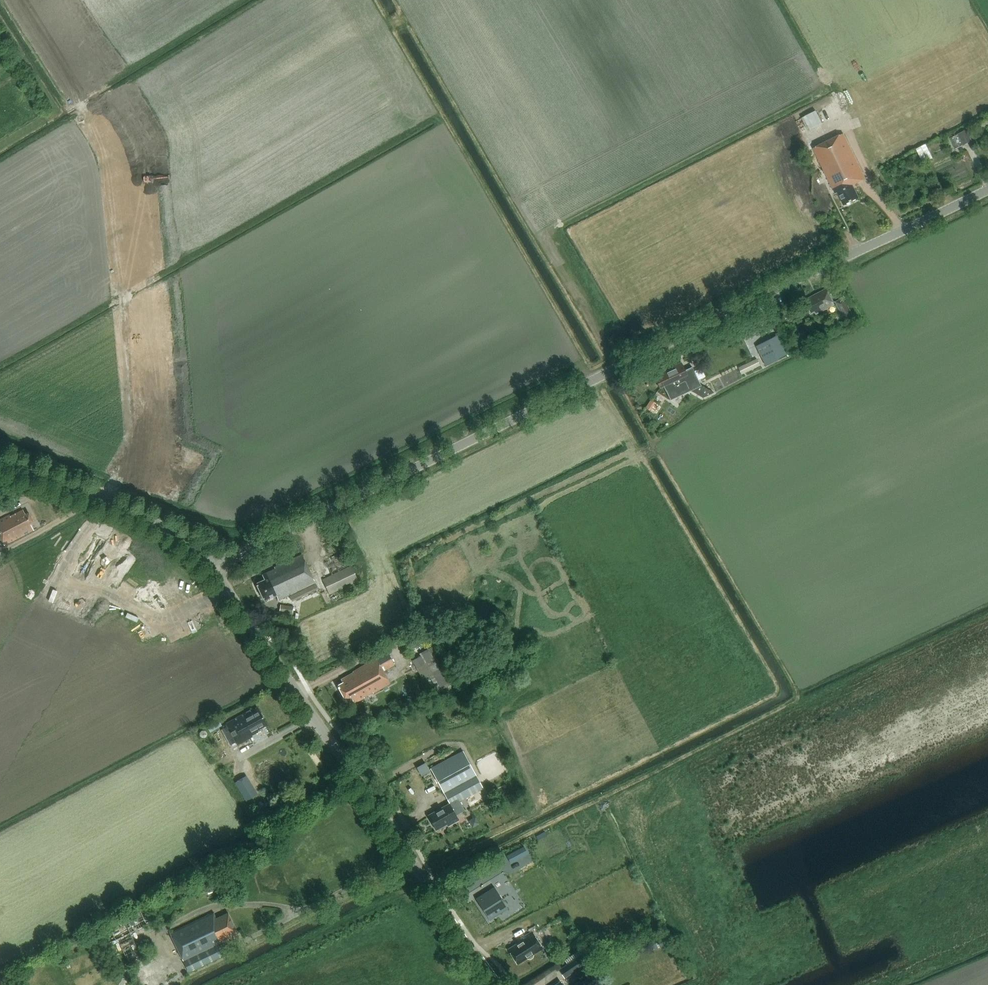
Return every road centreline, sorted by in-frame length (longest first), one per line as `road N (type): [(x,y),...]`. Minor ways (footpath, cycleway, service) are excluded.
road 1 (tertiary): [(213,567),(987,189)]
road 2 (unclassified): [(497,984),(213,567)]
road 3 (tertiary): [(213,567),(140,515),(0,459)]

